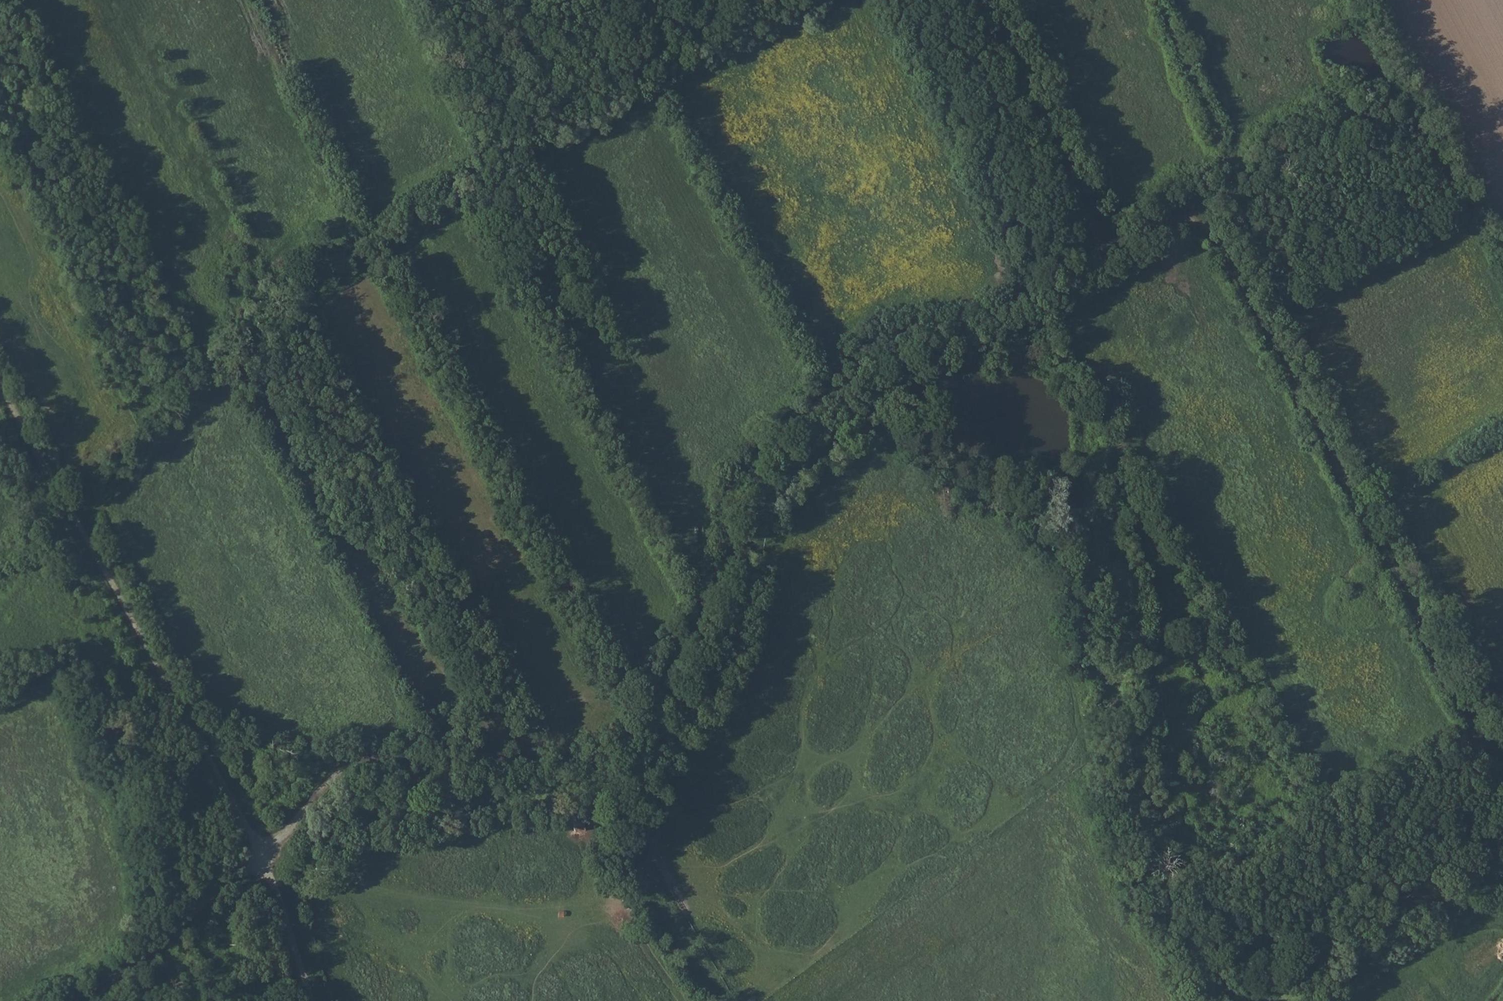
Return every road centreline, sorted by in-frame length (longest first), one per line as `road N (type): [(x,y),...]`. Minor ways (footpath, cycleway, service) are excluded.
road 1 (track): [(261,851),(335,777),(366,760),(566,759),(607,749),(653,693),(714,587),(726,499),(748,461),(878,341),(975,318),(1083,263),(1097,238)]
road 2 (track): [(261,851),(0,387)]
road 3 (track): [(1097,238),(989,0)]
road 4 (track): [(261,851),(172,929),(68,1000)]
road 5 (track): [(313,1000),(261,851)]

